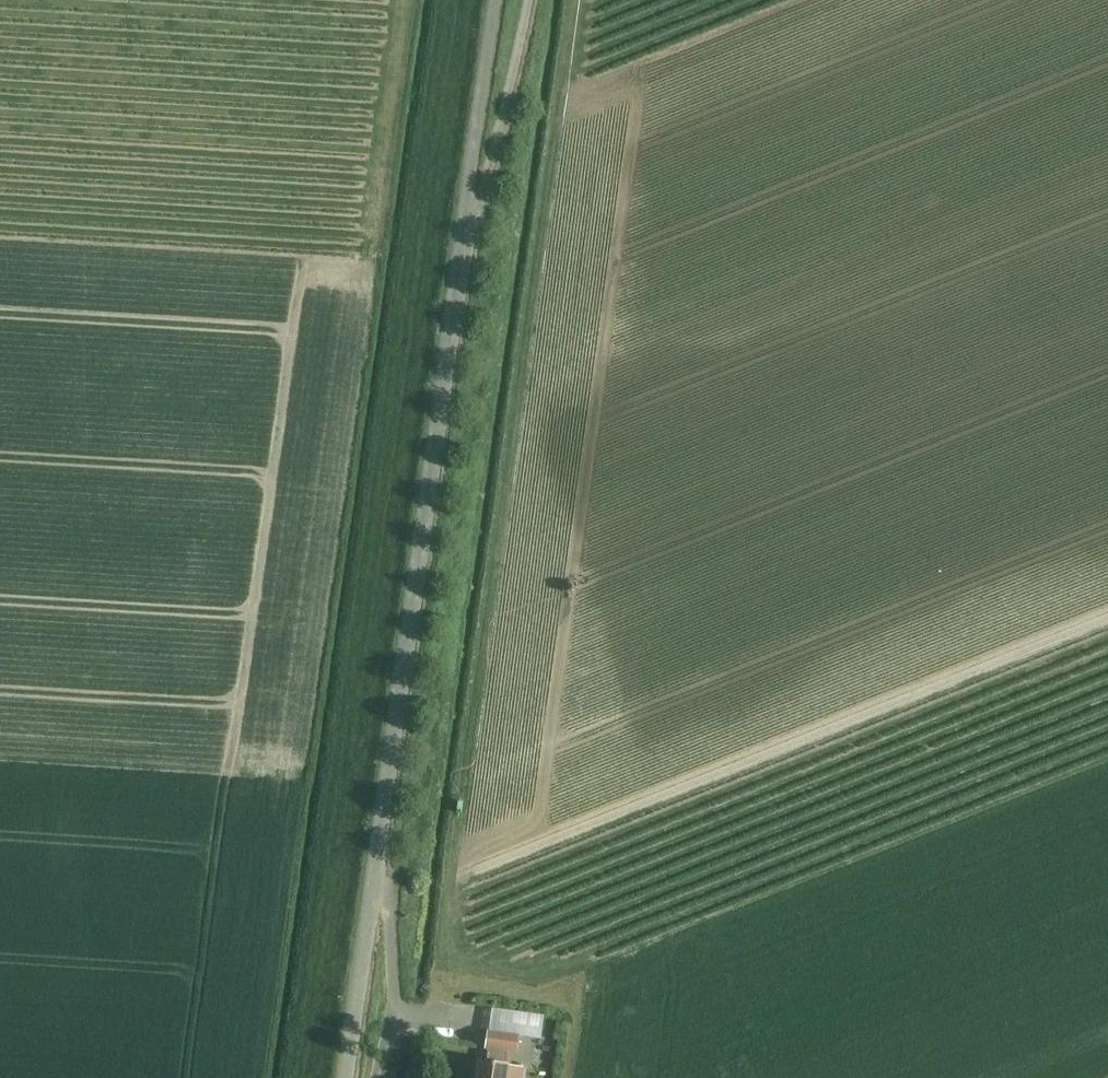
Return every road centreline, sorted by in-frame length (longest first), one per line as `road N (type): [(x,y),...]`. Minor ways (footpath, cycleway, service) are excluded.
road 1 (tertiary): [(351,1077),(460,277)]
road 2 (tertiary): [(497,0),(460,277)]

